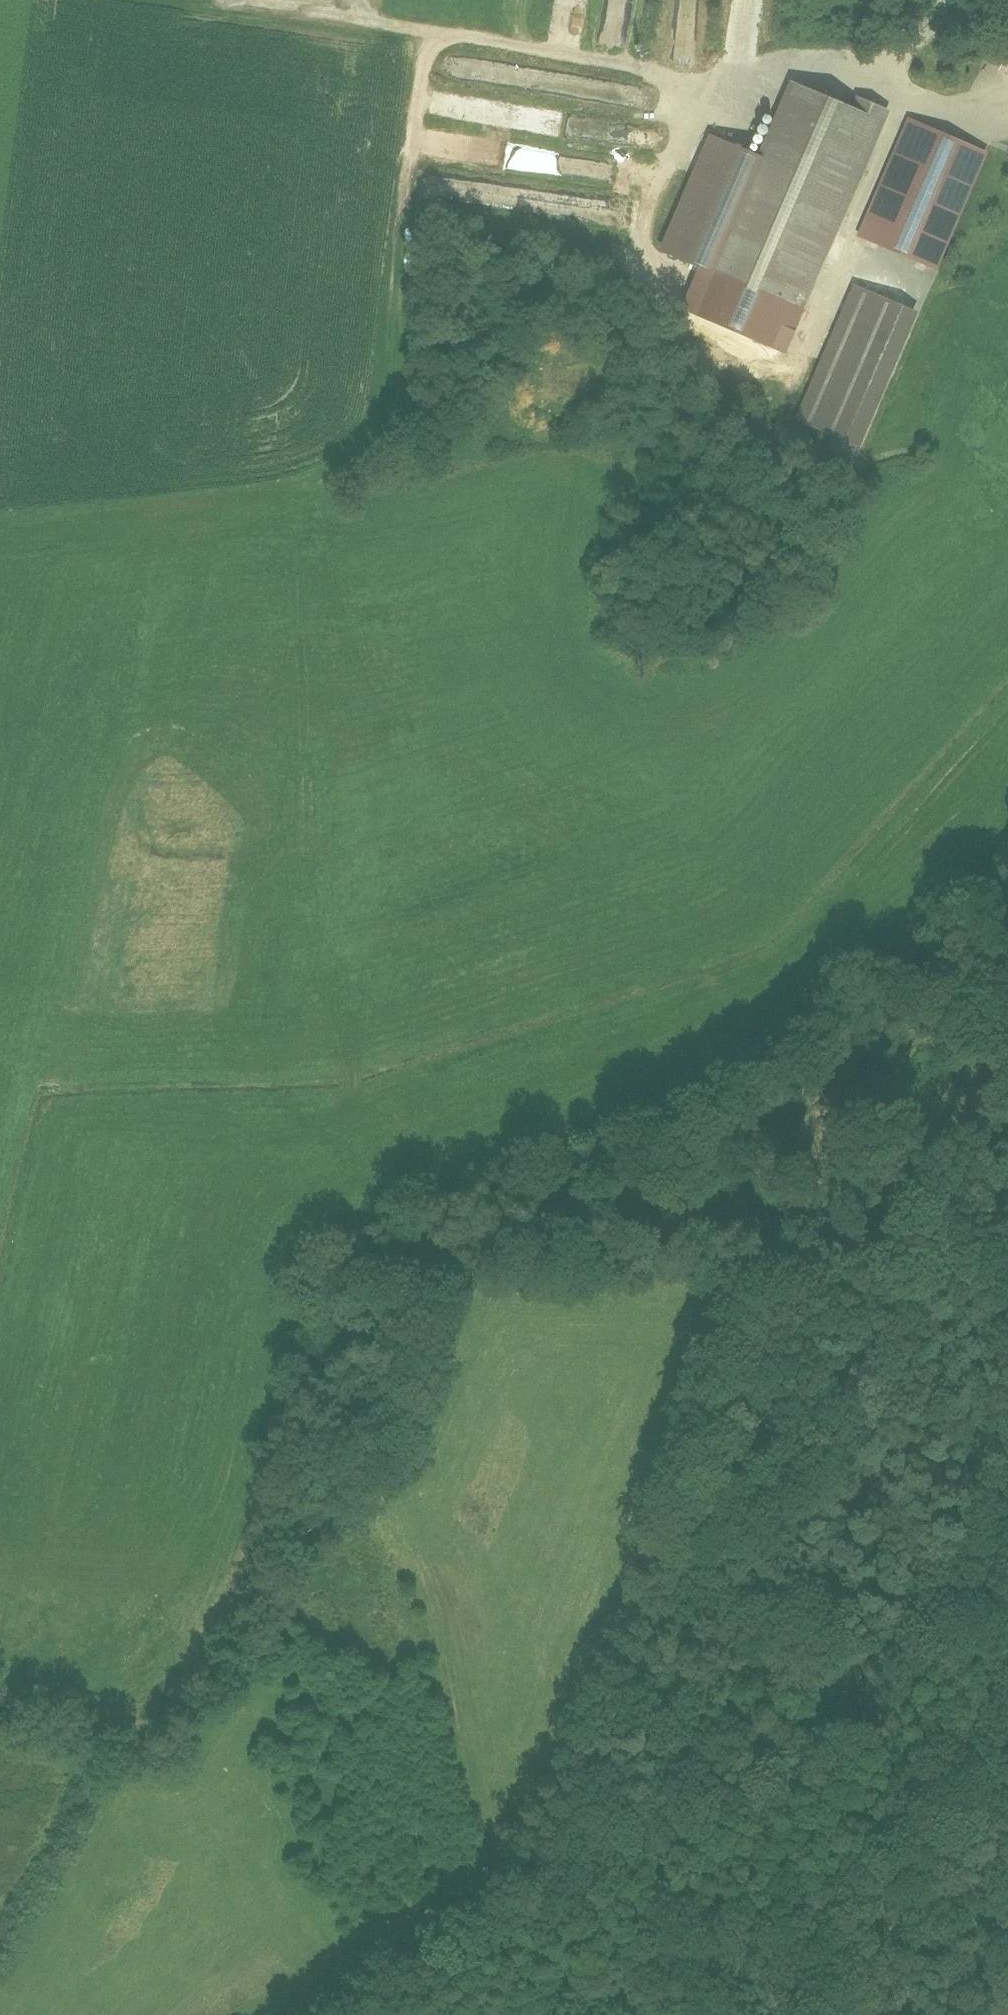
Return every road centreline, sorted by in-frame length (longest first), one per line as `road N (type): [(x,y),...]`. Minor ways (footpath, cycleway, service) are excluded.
road 1 (track): [(958,1202),(727,1254),(596,1266),(470,1267),(349,1255)]
road 2 (unclassified): [(802,54),(884,59),(980,0)]

